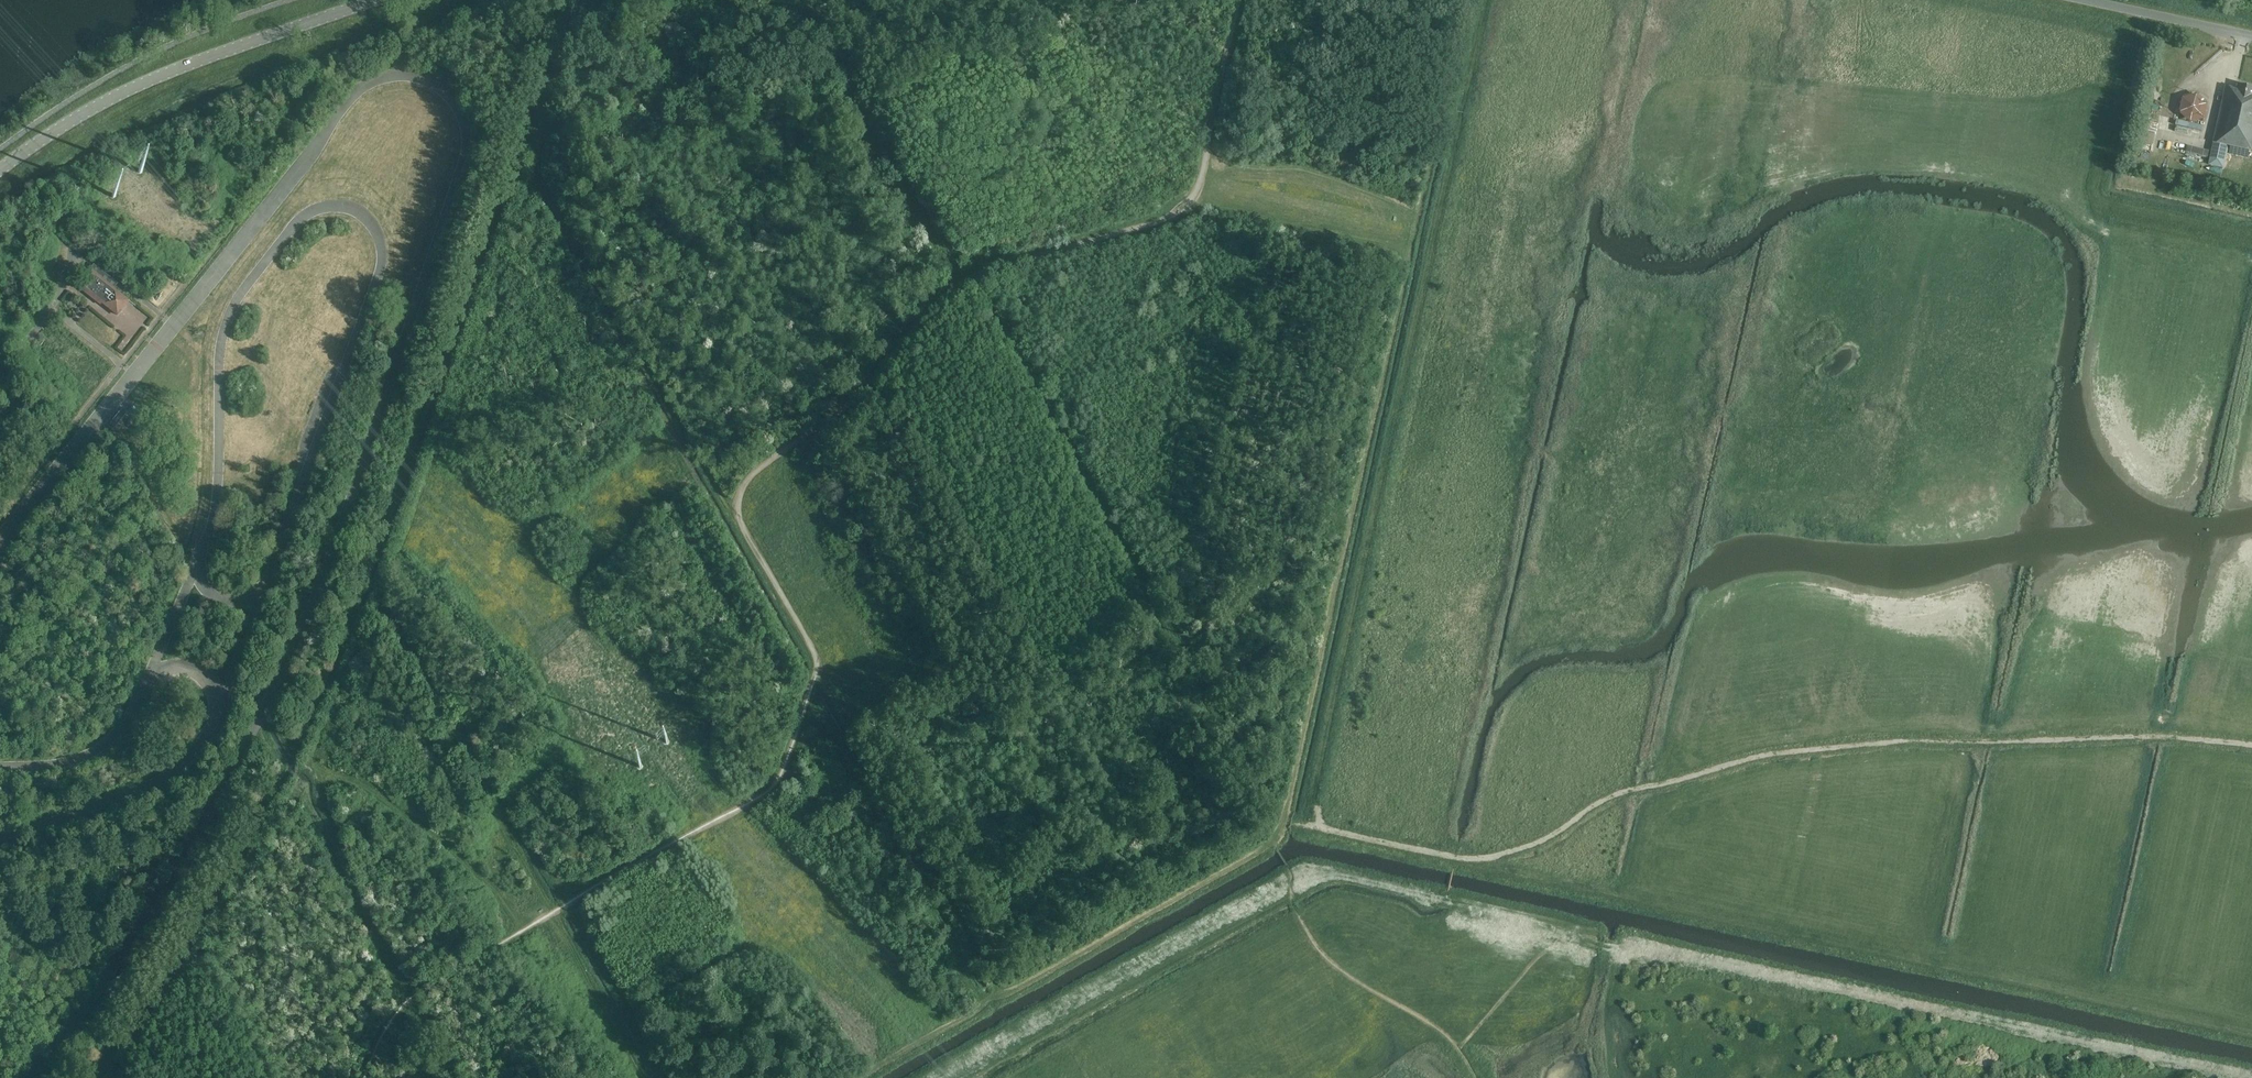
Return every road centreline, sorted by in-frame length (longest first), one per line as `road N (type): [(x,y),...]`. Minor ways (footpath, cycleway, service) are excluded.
road 1 (track): [(1240,0),(1191,200),(1158,222),(961,282),(837,408),(745,483),(741,523),(816,660),(774,786),(409,997),(382,1030),(363,1077)]
road 2 (track): [(1294,823),(1474,859),(1546,839),(1618,794),(1769,755),(1912,742),(2141,737),(2251,746)]
road 3 (tertiary): [(370,0),(147,80),(0,172)]
road 4 (unclassified): [(2251,38),(2079,0)]

